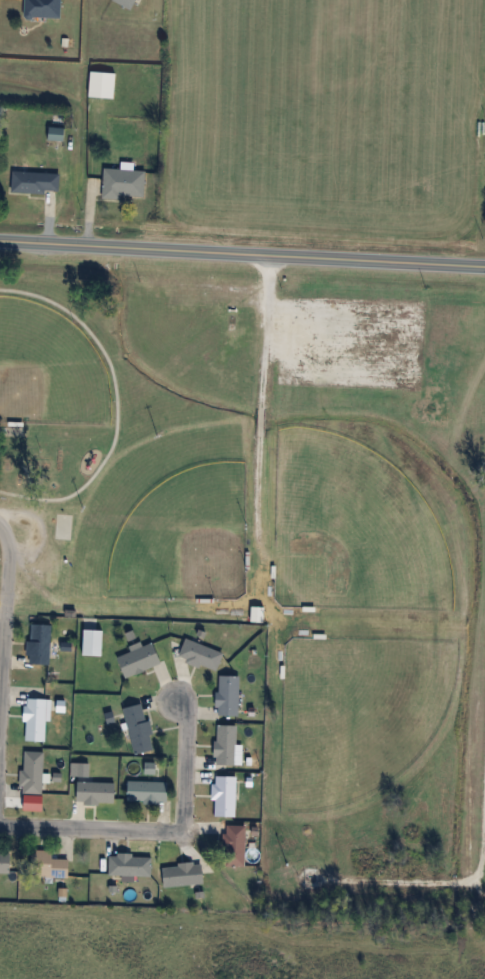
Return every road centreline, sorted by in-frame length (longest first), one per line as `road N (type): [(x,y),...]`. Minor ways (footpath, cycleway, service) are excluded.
road 1 (residential): [(0,821),(180,829),(183,712),(175,699)]
road 2 (secondary): [(270,254),(0,240)]
road 3 (secondary): [(484,266),(270,254)]
road 4 (residential): [(0,677),(8,549),(0,528)]

